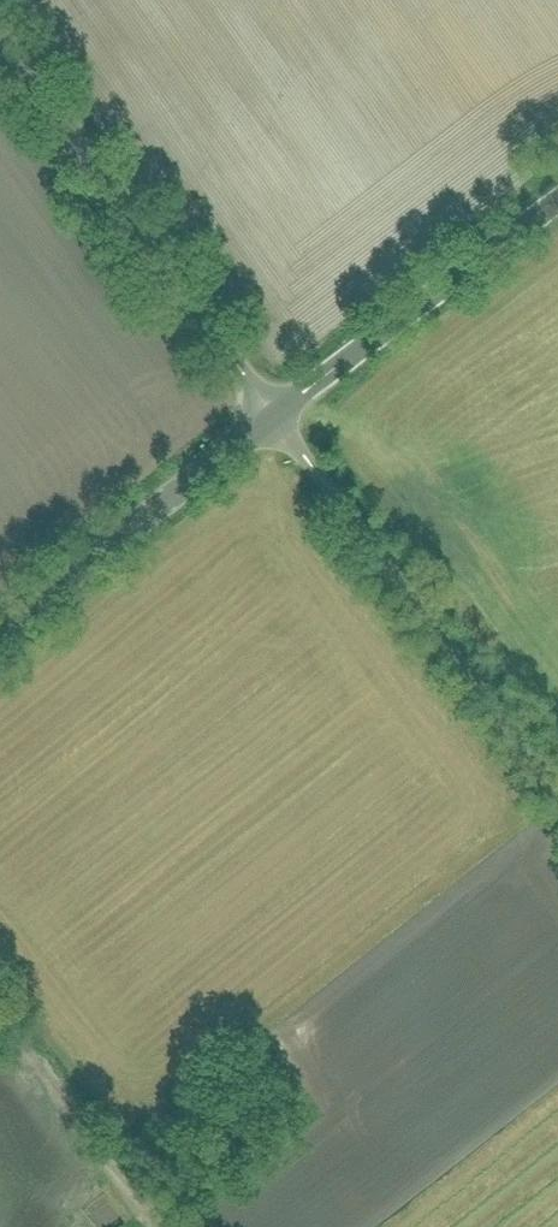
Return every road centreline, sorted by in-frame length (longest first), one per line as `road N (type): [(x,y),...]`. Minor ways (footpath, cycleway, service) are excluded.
road 1 (unclassified): [(557,796),(273,417)]
road 2 (unclassified): [(273,417),(0,49)]
road 3 (unclassified): [(273,417),(557,205)]
road 4 (unclassified): [(0,634),(273,417)]
road 5 (track): [(152,1226),(0,1028)]

